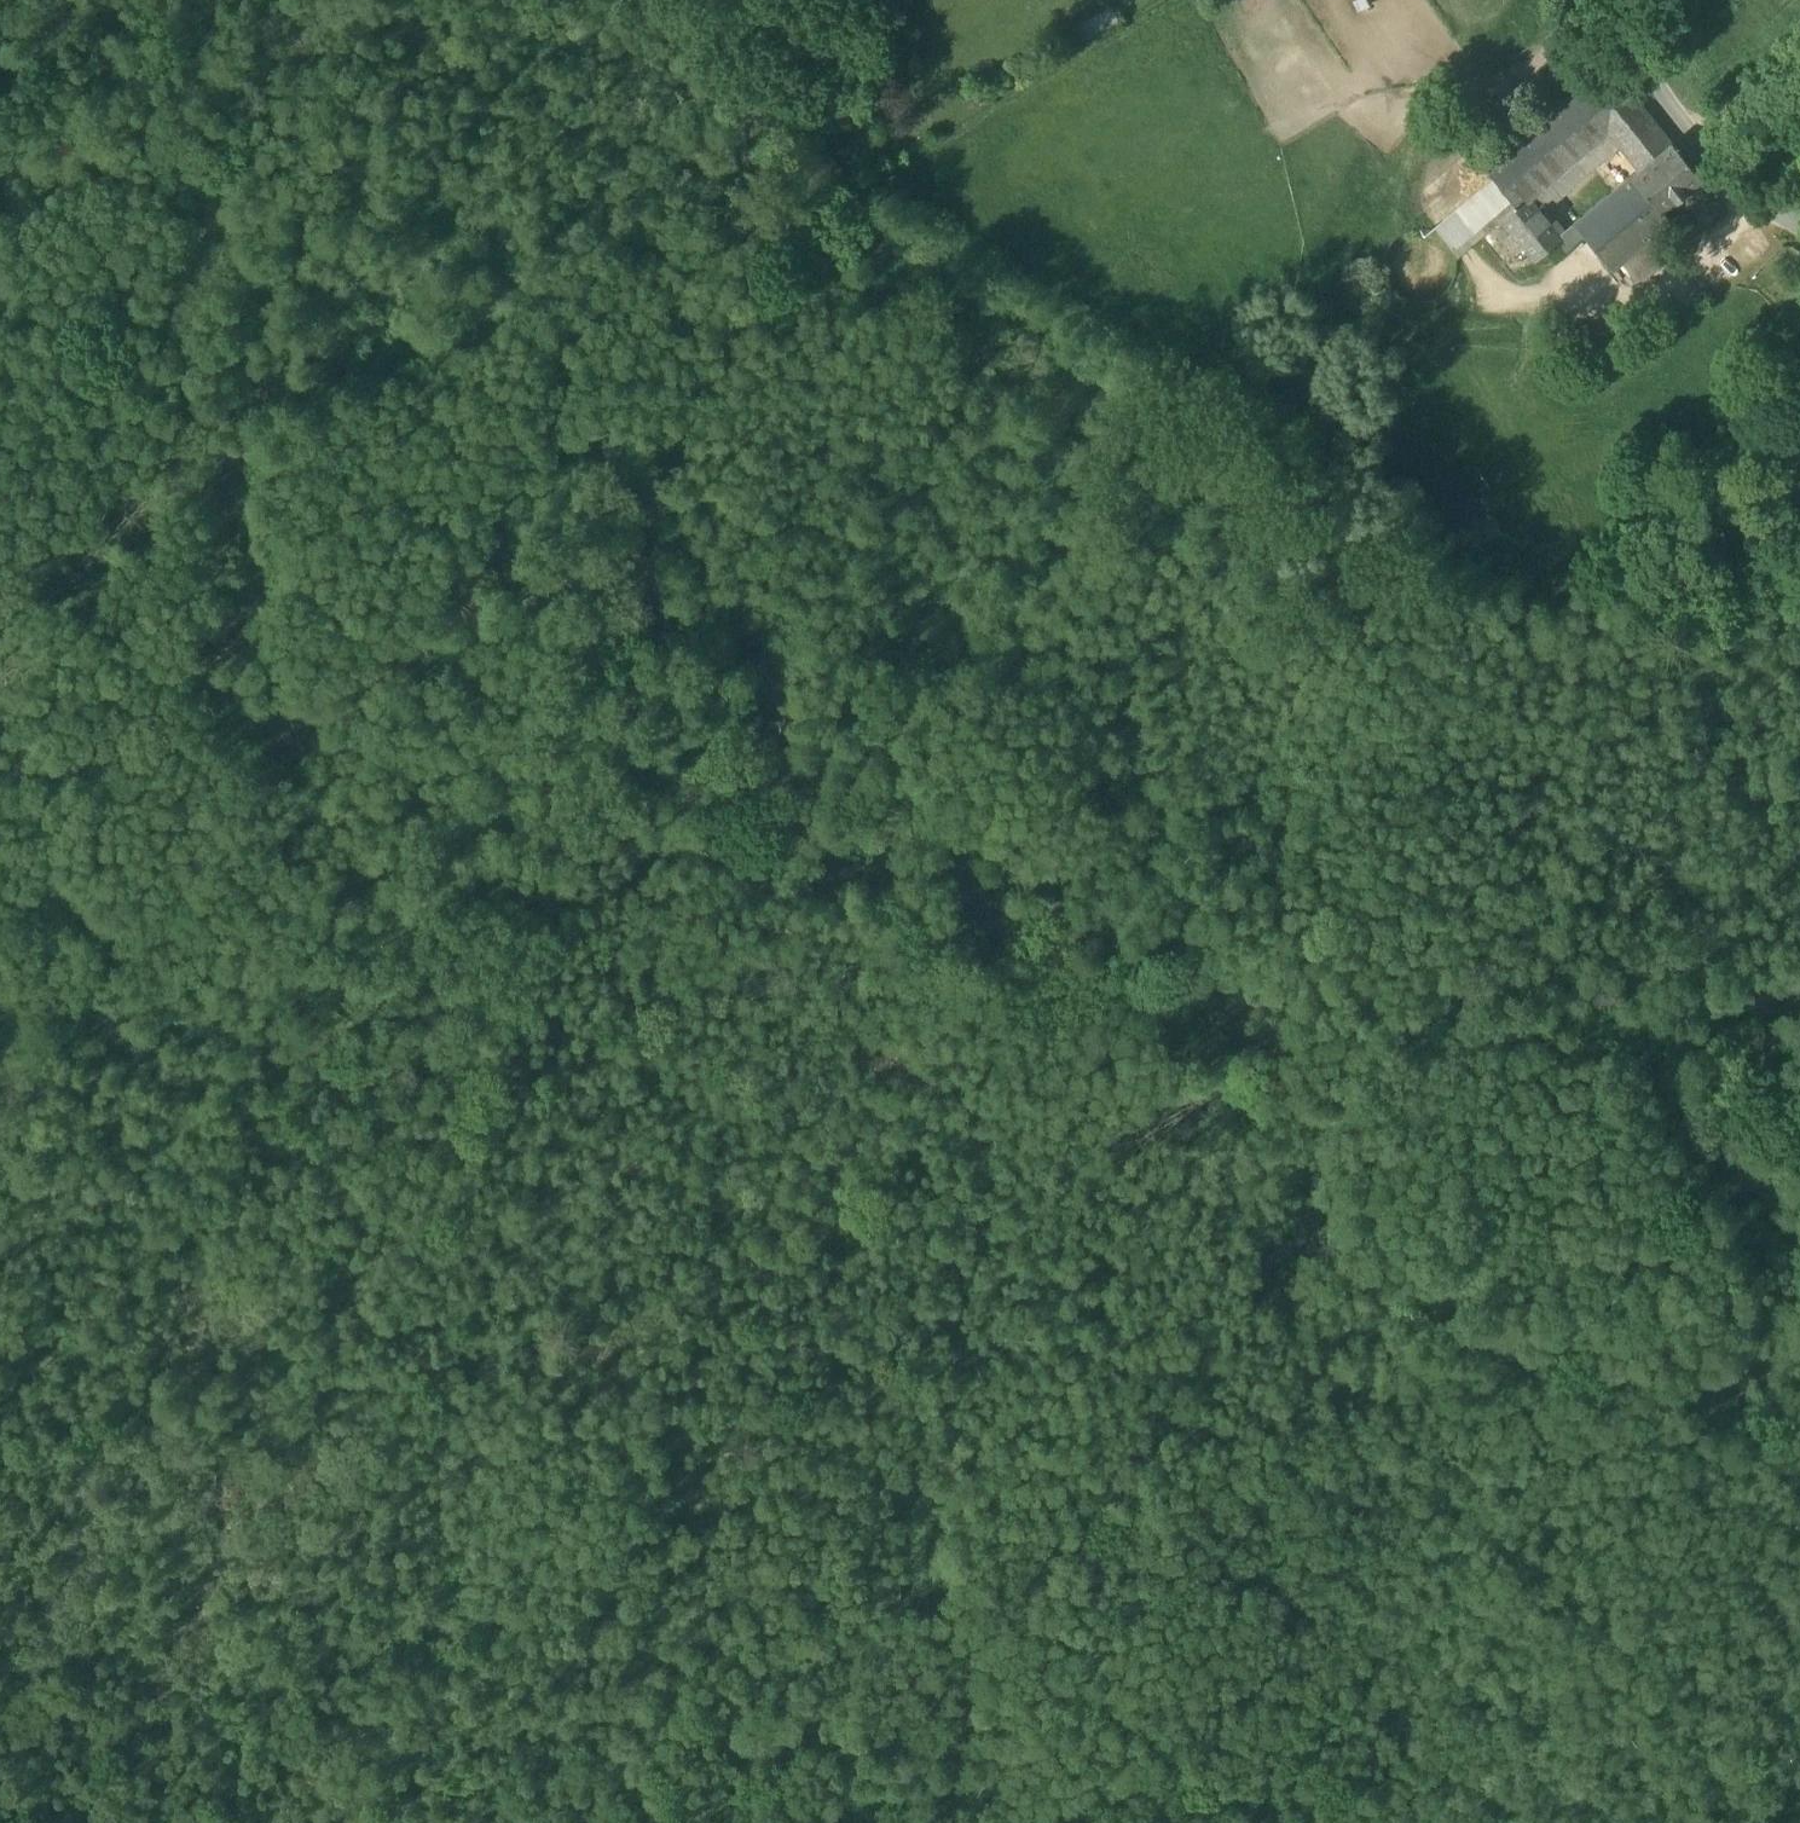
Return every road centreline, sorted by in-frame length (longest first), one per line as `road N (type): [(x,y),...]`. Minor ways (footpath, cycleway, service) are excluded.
road 1 (tertiary): [(1799,221),(1754,192),(1687,128),(1611,0)]

